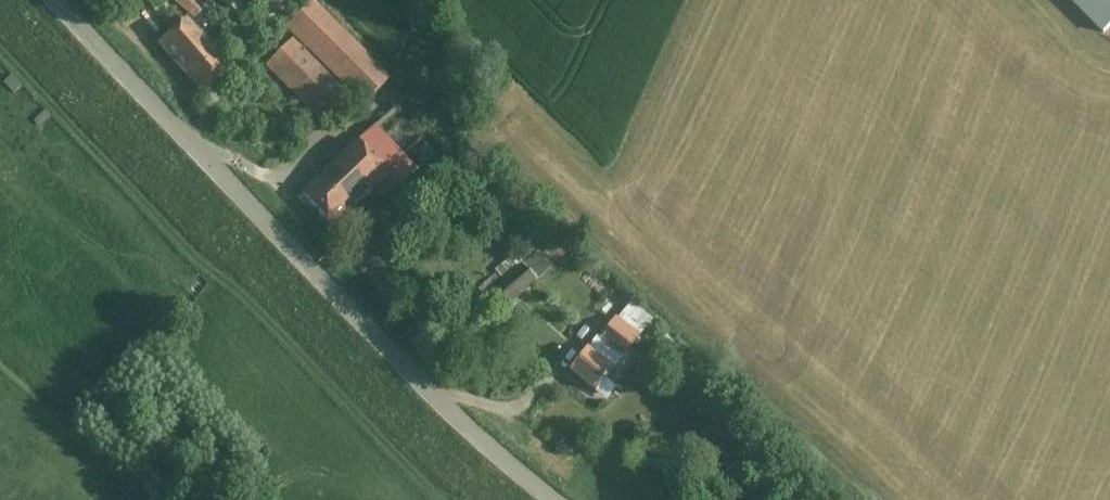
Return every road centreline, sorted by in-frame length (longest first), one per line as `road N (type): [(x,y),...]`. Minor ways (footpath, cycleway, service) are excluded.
road 1 (tertiary): [(558,499),(446,409),(53,0)]

